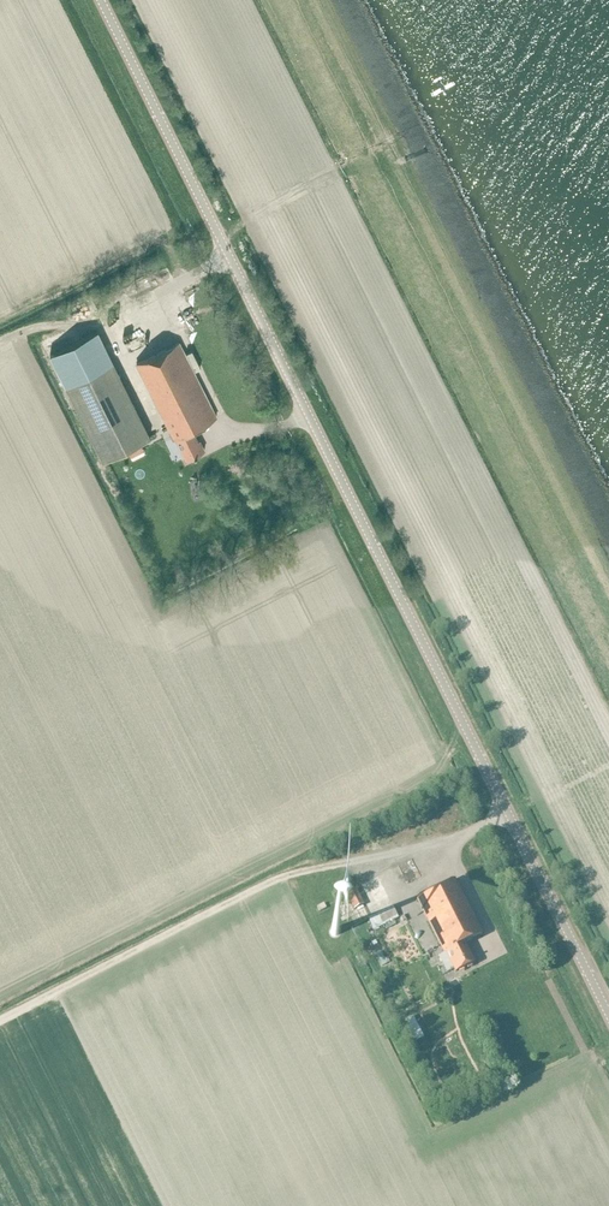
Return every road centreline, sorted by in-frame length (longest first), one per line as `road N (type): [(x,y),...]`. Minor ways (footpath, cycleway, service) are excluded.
road 1 (tertiary): [(608,1017),(100,0)]
road 2 (track): [(389,153),(216,232)]

